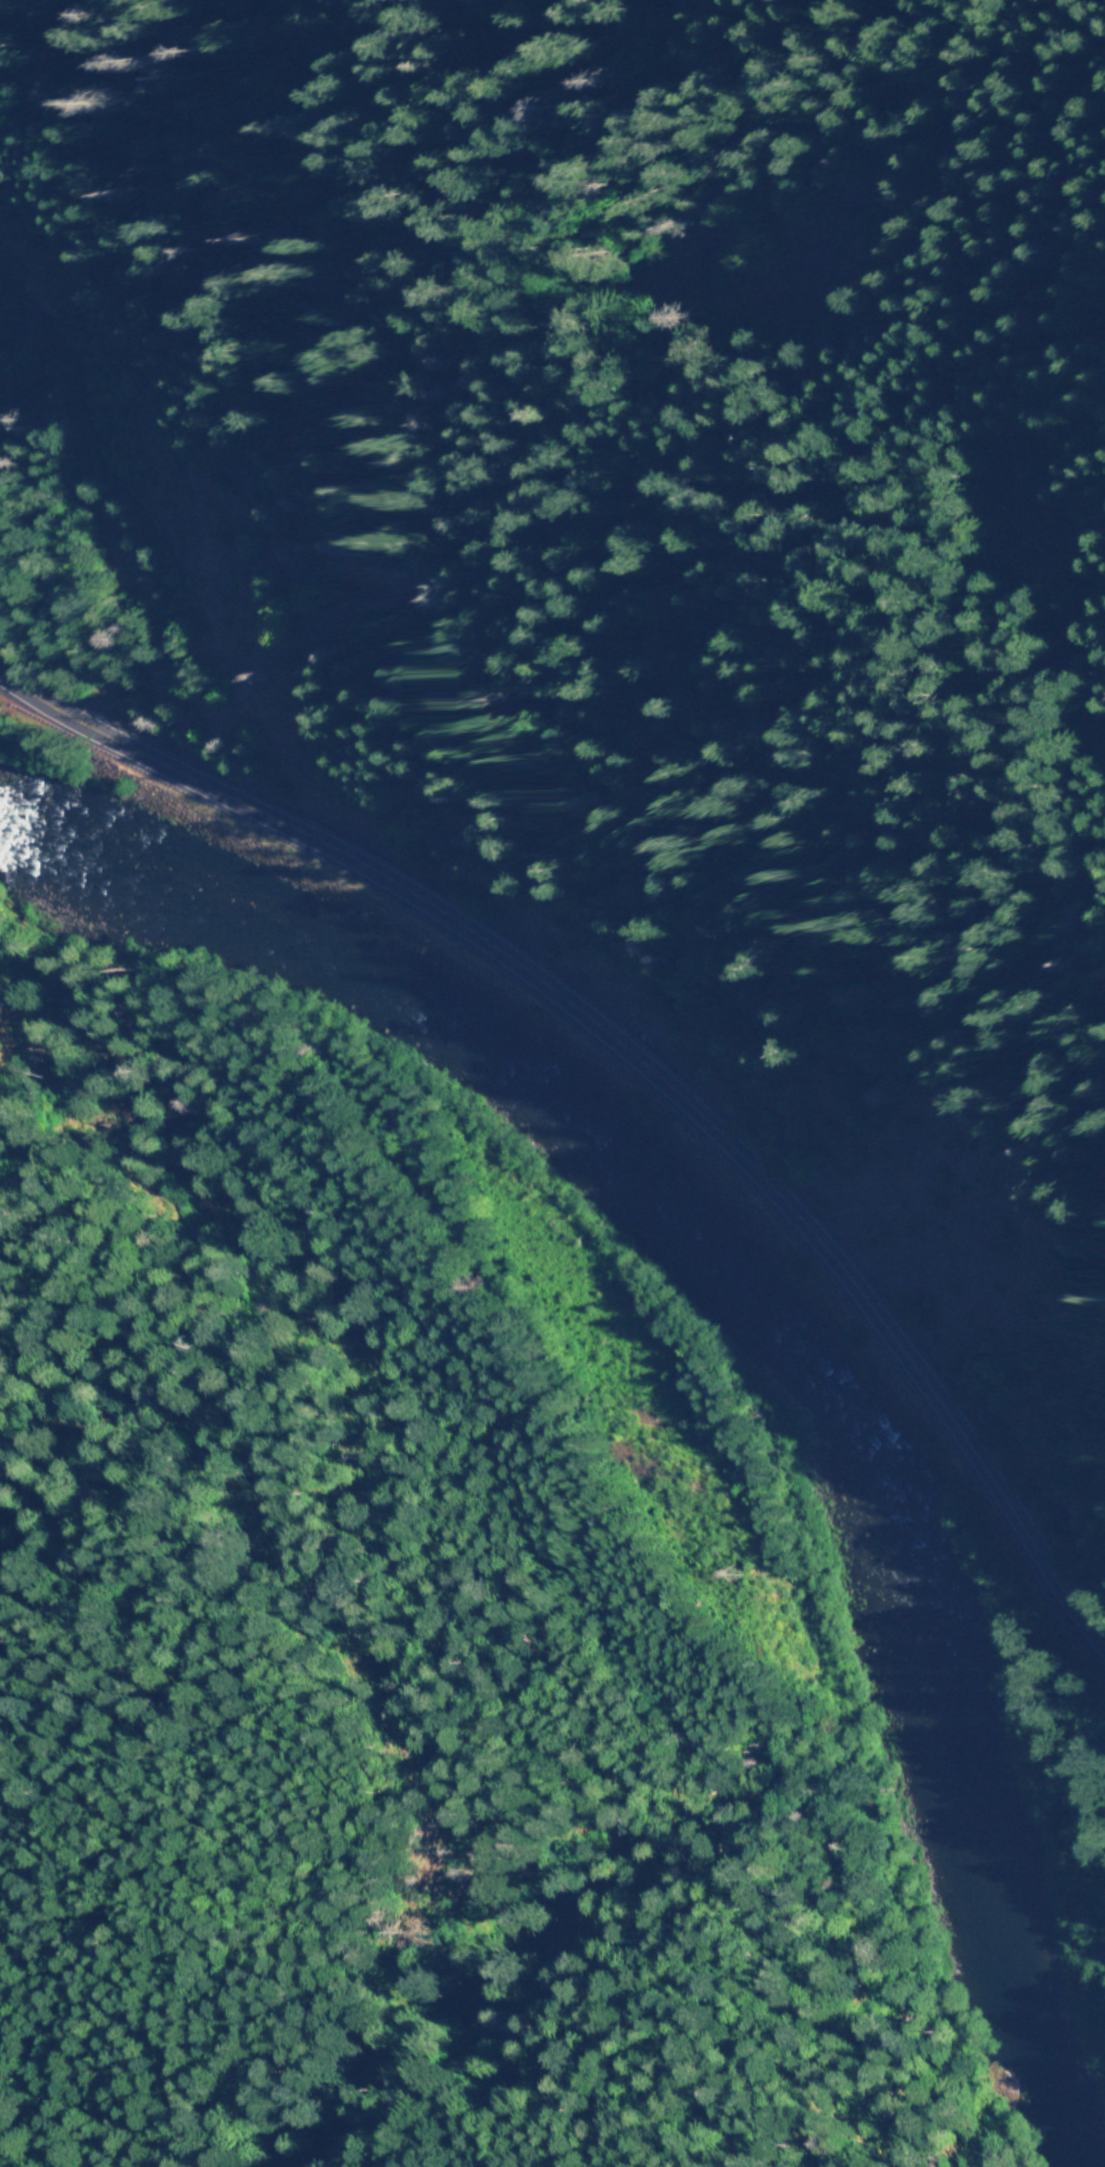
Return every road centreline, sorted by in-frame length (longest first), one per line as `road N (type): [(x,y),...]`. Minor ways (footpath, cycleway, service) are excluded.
road 1 (secondary): [(1104,1650),(918,1354),(806,1212),(683,1086),(533,962),(386,863),(47,696),(0,662)]

